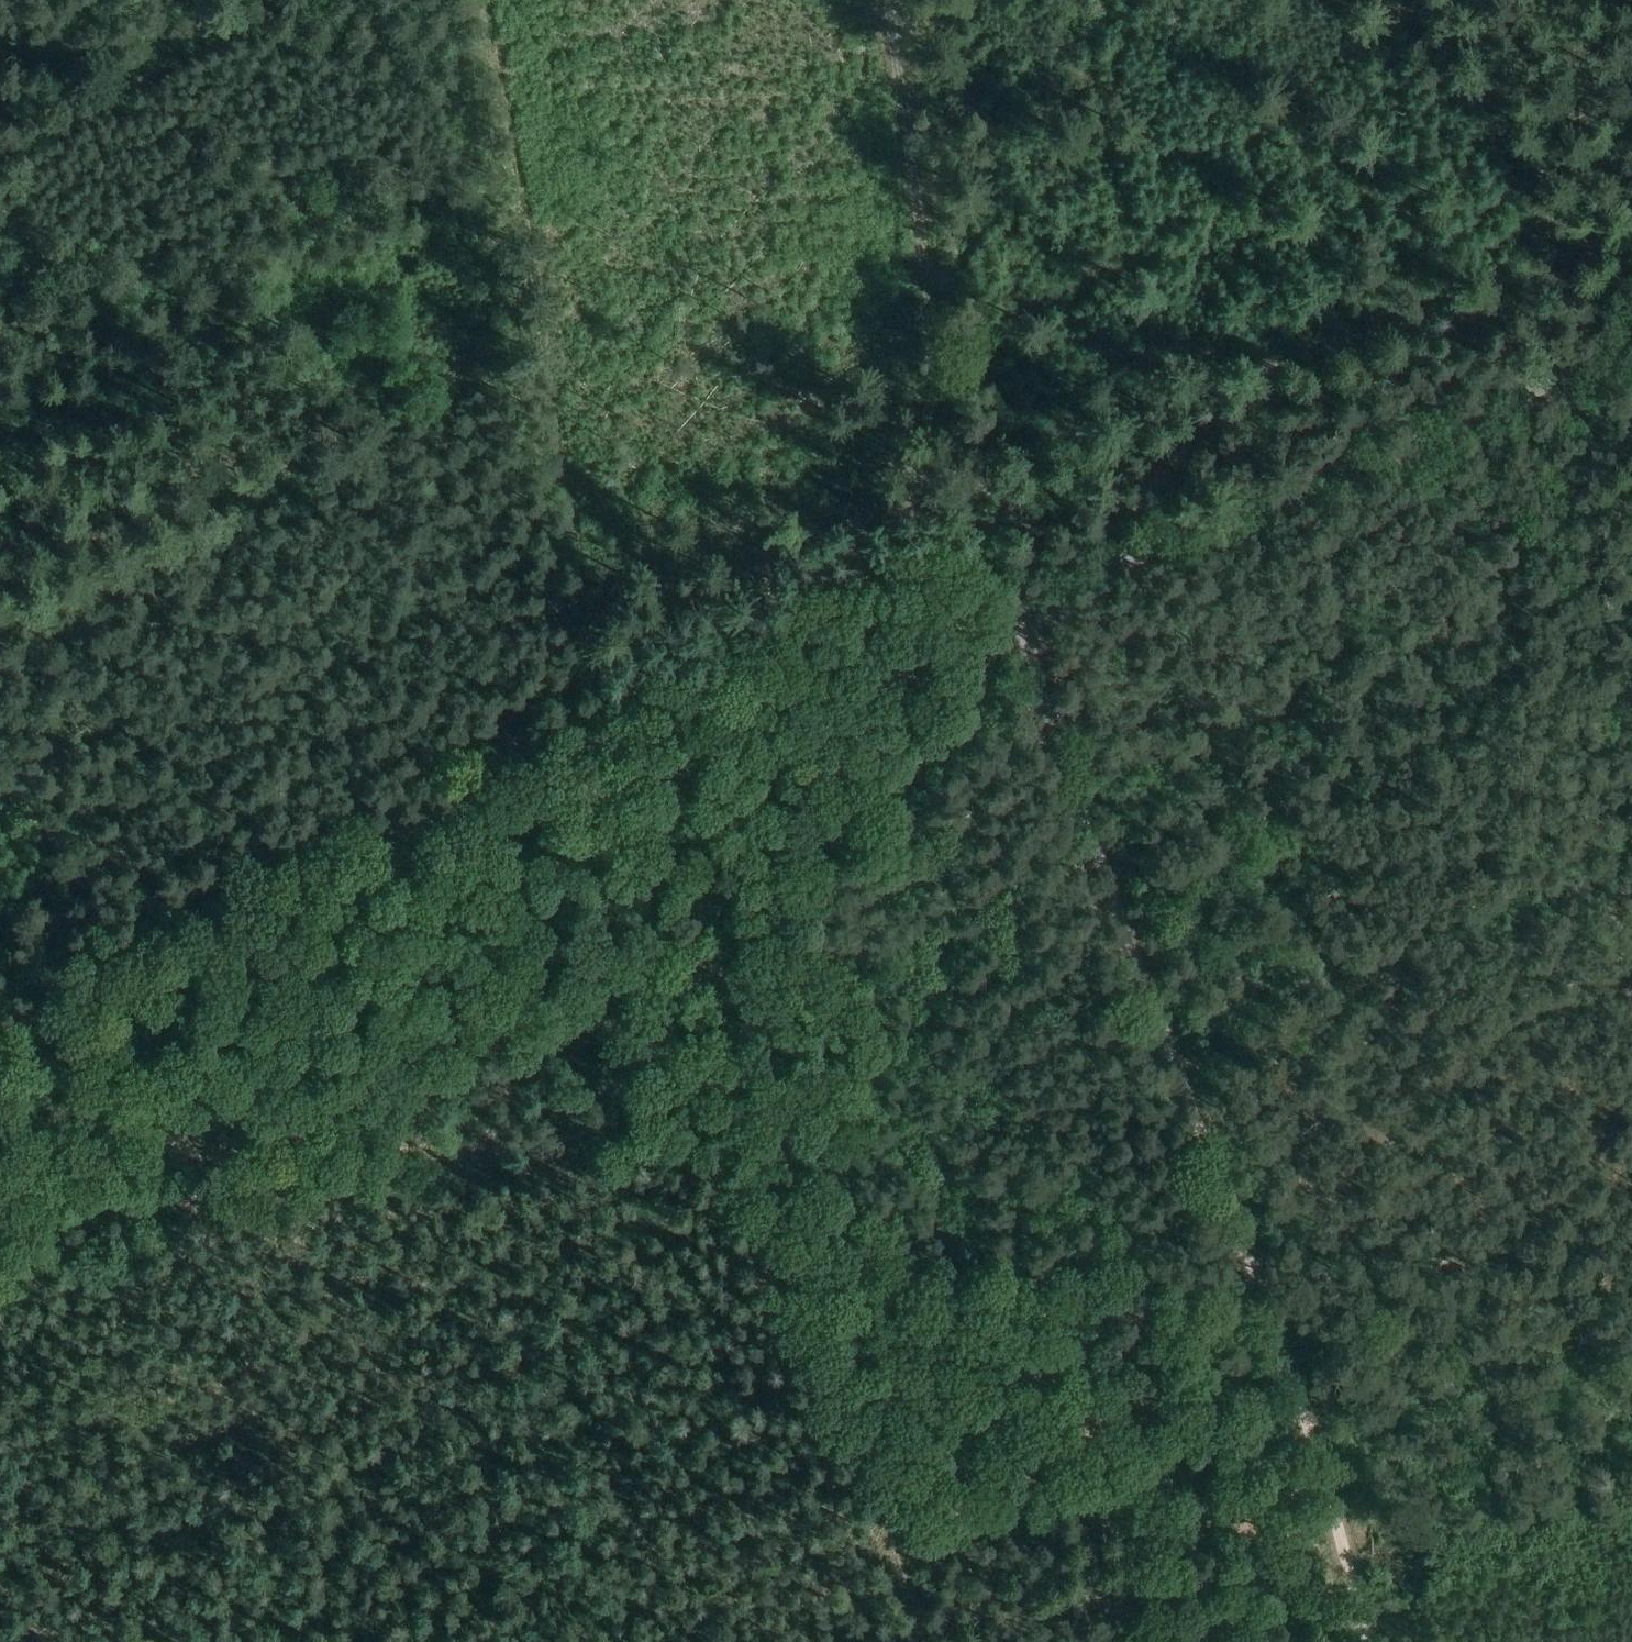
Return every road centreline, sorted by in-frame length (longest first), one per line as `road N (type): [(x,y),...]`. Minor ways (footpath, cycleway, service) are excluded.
road 1 (track): [(1365,1641),(1334,1503),(1287,1368),(996,581)]
road 2 (track): [(996,581),(955,487),(945,440),(887,0)]

